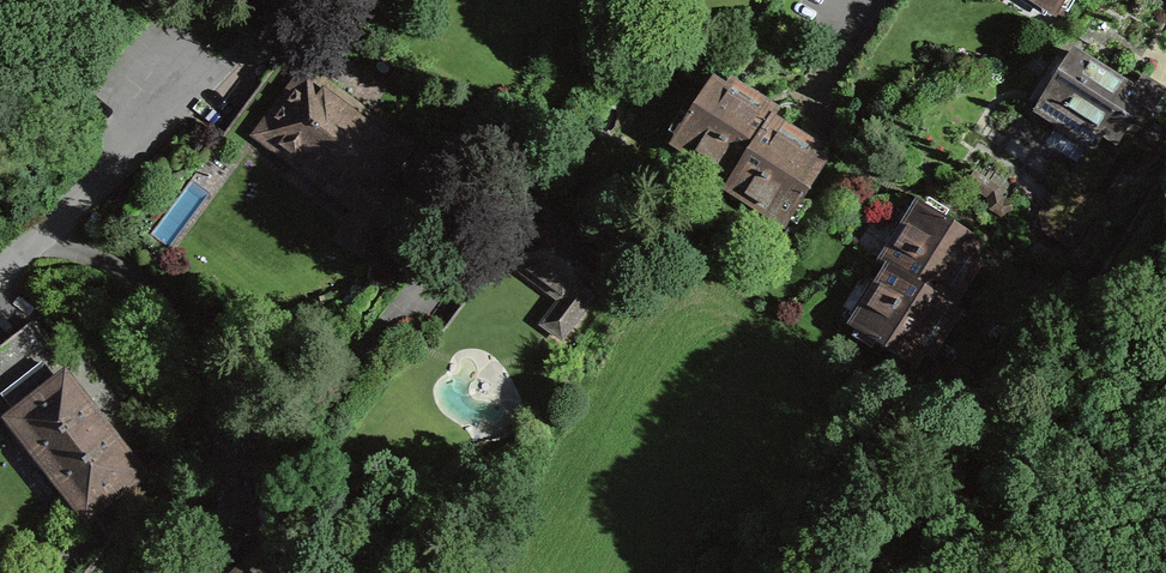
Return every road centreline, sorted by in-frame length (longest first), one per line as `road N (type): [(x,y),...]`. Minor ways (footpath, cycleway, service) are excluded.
road 1 (track): [(1165,214),(922,572)]
road 2 (residential): [(210,78),(162,35),(104,89),(147,145)]
road 3 (residential): [(0,276),(147,145)]

